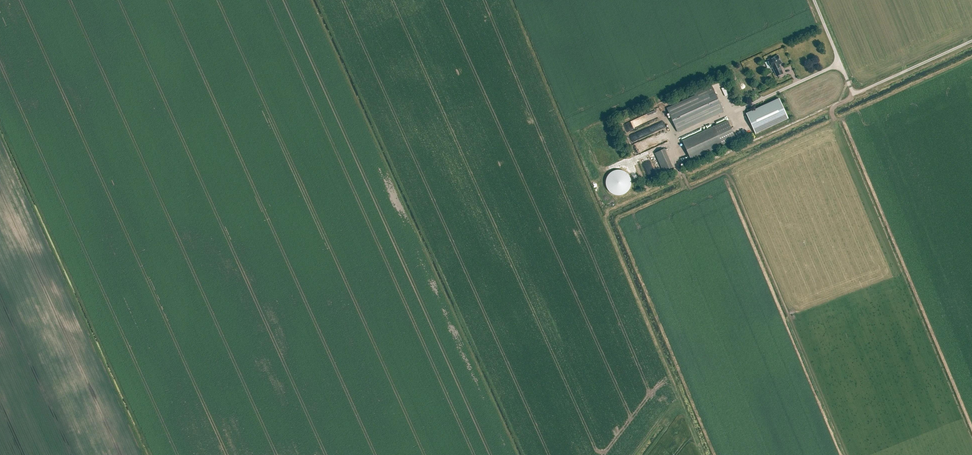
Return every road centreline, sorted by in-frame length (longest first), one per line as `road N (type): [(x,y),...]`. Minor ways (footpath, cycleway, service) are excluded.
road 1 (track): [(971,41),(858,93),(840,63)]

